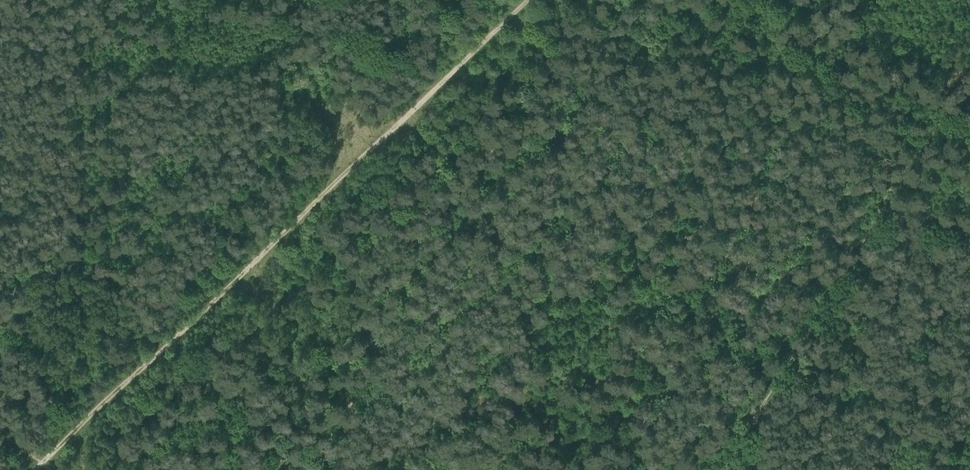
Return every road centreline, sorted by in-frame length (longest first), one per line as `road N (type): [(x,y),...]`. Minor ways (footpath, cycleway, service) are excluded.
road 1 (track): [(545,0),(34,469)]
road 2 (track): [(398,127),(792,363)]

